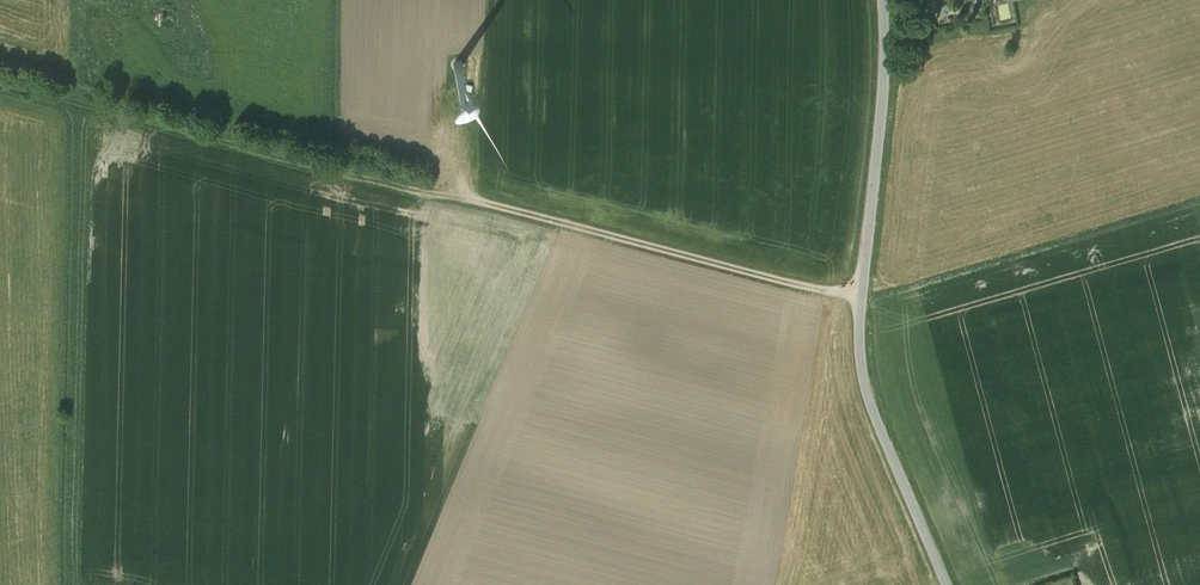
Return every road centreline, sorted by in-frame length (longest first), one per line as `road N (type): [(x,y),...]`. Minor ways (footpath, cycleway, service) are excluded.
road 1 (track): [(863,303),(0,85)]
road 2 (unclassified): [(881,0),(883,91),(864,348),(878,406),(948,584)]

